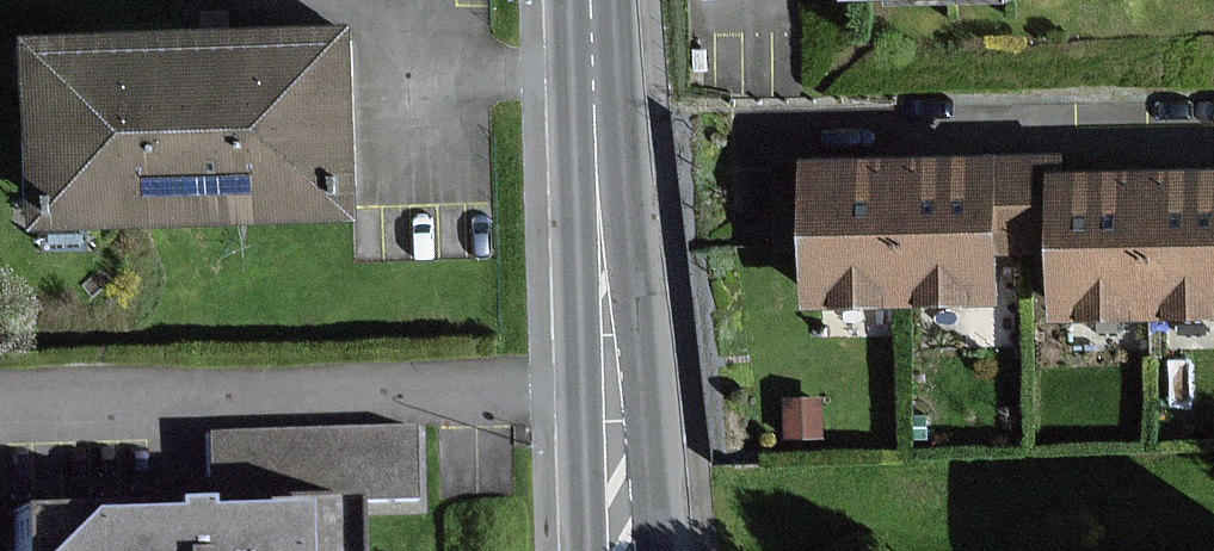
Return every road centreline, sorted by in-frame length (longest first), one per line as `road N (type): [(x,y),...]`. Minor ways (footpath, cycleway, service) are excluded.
road 1 (primary): [(663,550),(660,493),(601,218)]
road 2 (primary): [(601,218),(585,550)]
road 3 (primary): [(601,218),(591,0)]

